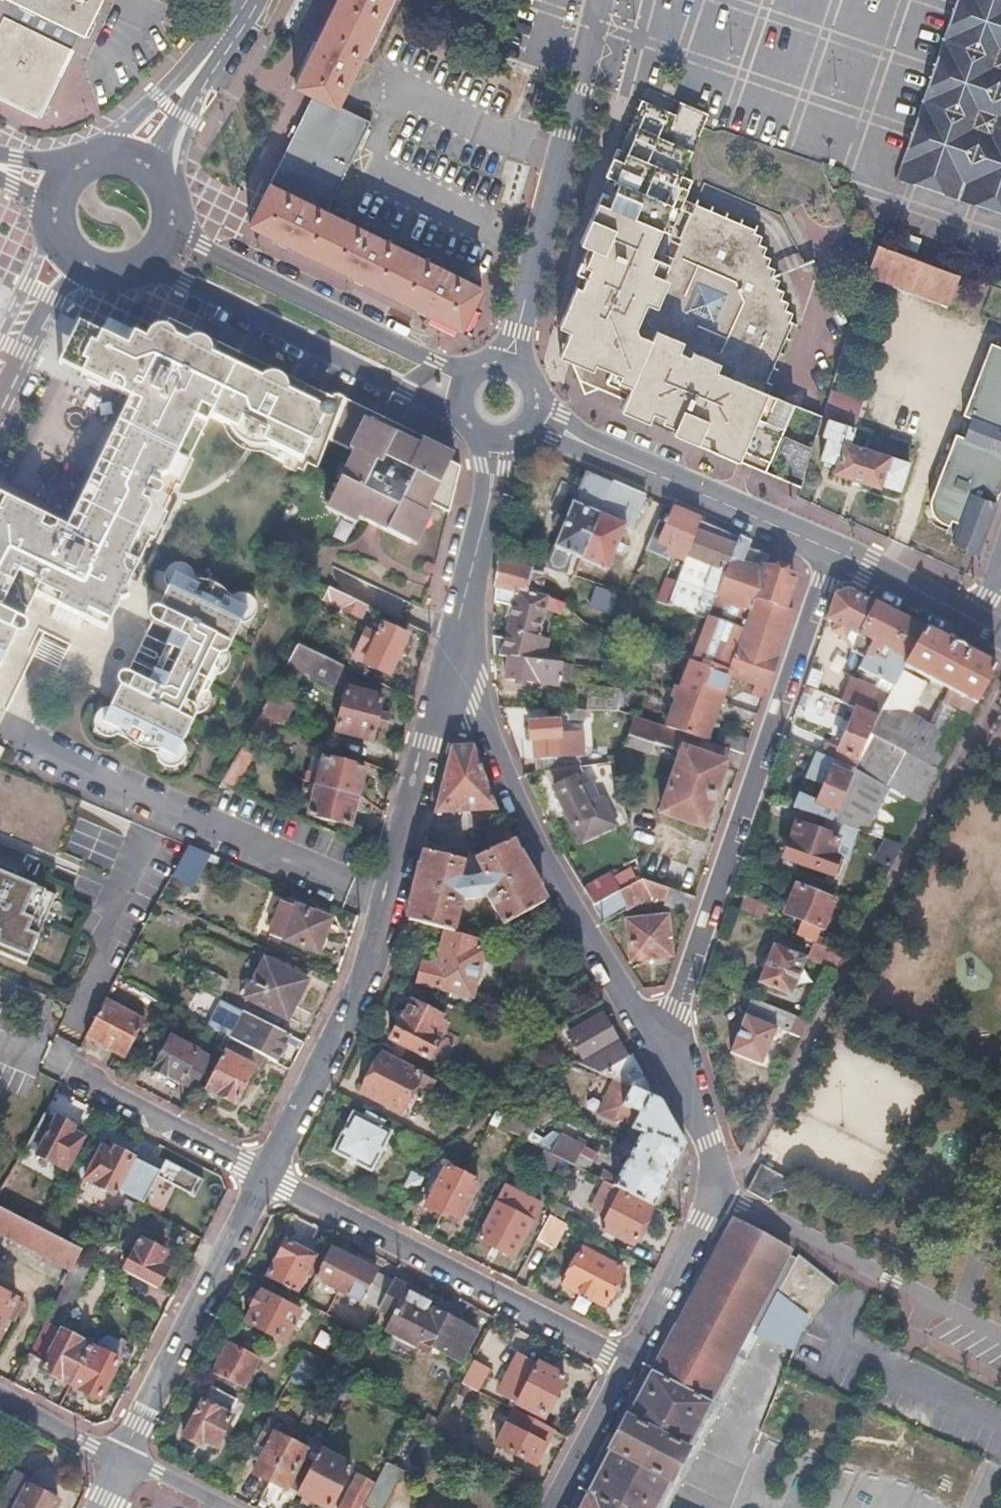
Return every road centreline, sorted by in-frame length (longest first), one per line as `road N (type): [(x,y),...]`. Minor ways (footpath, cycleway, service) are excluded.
road 1 (tertiary): [(457,628),(369,968),(262,1177)]
road 2 (residential): [(829,548),(660,1050)]
road 3 (residential): [(660,1050),(532,828),(457,628)]
road 4 (residential): [(262,1177),(626,1364)]
road 5 (secondary): [(148,267),(463,419)]
road 6 (secondary): [(516,334),(601,0)]
road 7 (secondary): [(472,370),(200,245),(175,225)]
road 8 (residential): [(1000,1334),(713,1191)]
road 9 (tertiary): [(262,1177),(123,1461)]
road 10 (residential): [(68,1041),(55,1062),(262,1177)]
road 11 (residential): [(829,548),(600,449)]
road 12 (residential): [(713,1191),(626,1364)]
road 13 (residential): [(1000,631),(829,548)]
road 14 (residential): [(626,1364),(554,1507)]
road 15 (residential): [(660,1050),(708,1141),(713,1191)]
road 16 (tertiary): [(0,396),(51,296),(81,269)]
road 17 (tertiary): [(212,59),(120,132),(106,154)]
road 18 (residential): [(0,1392),(123,1461)]
road 19 (tertiary): [(153,168),(212,59)]

